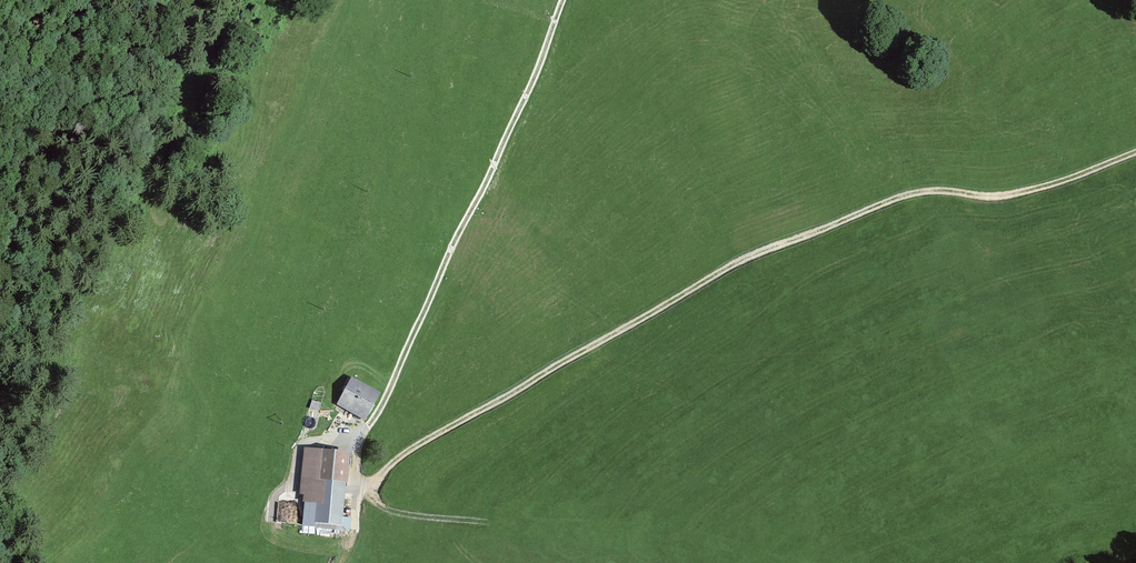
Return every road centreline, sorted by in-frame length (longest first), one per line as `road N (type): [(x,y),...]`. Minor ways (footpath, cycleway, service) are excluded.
road 1 (track): [(353,490),(765,253),(931,183),(987,197),(1135,151)]
road 2 (track): [(561,0),(384,406),(359,441),(346,544)]
road 3 (track): [(352,502),(753,551)]

